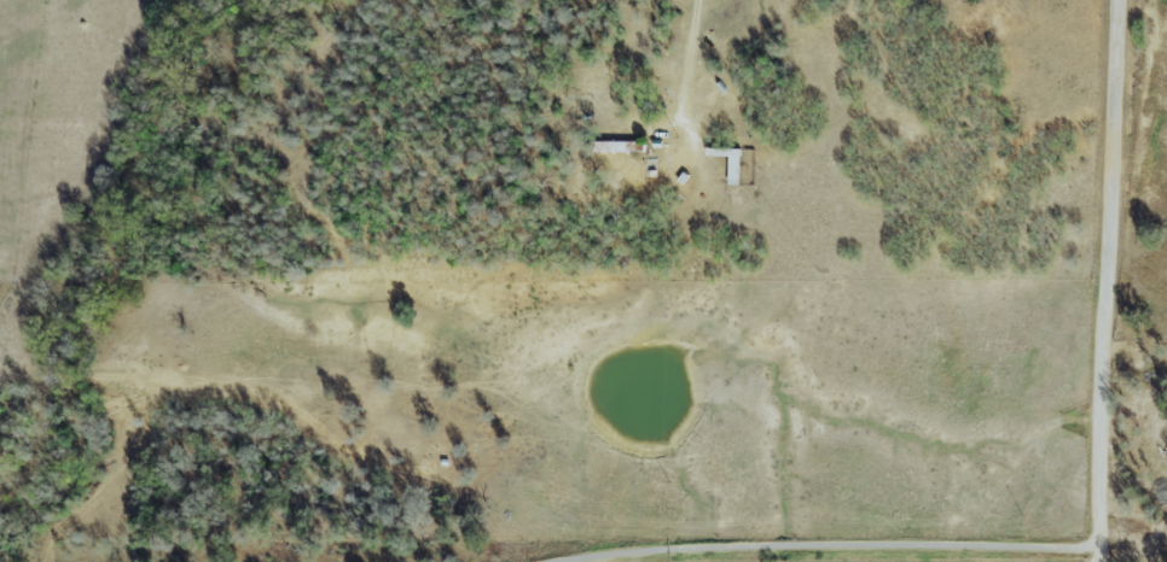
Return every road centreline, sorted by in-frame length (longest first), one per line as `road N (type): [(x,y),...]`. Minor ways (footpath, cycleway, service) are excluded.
road 1 (residential): [(1094,561),(1099,304),(1140,0)]

